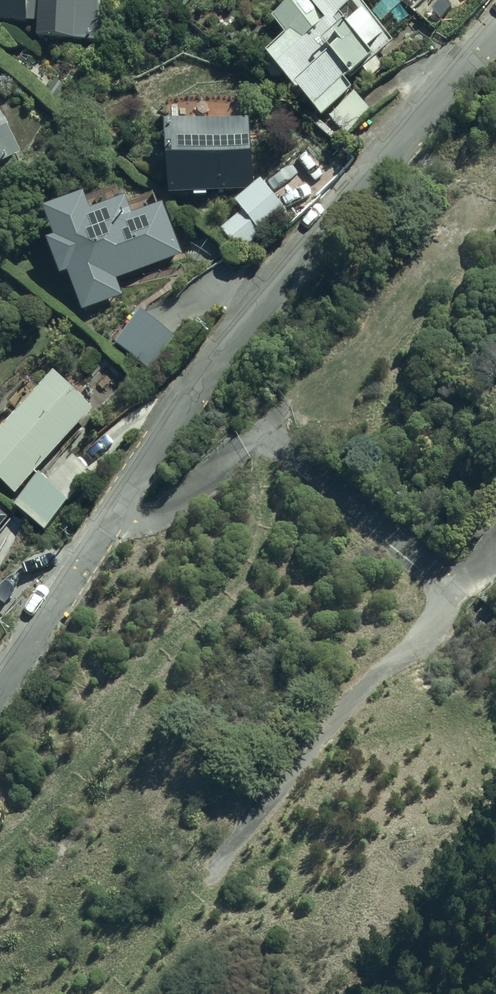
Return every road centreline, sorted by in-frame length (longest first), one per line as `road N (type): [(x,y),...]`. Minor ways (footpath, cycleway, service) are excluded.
road 1 (residential): [(495,28),(231,347),(110,520)]
road 2 (residential): [(110,993),(376,668),(433,633),(467,589)]
road 3 (residential): [(467,589),(277,431),(246,438),(175,505),(110,520)]
road 4 (residential): [(110,520),(0,693)]

